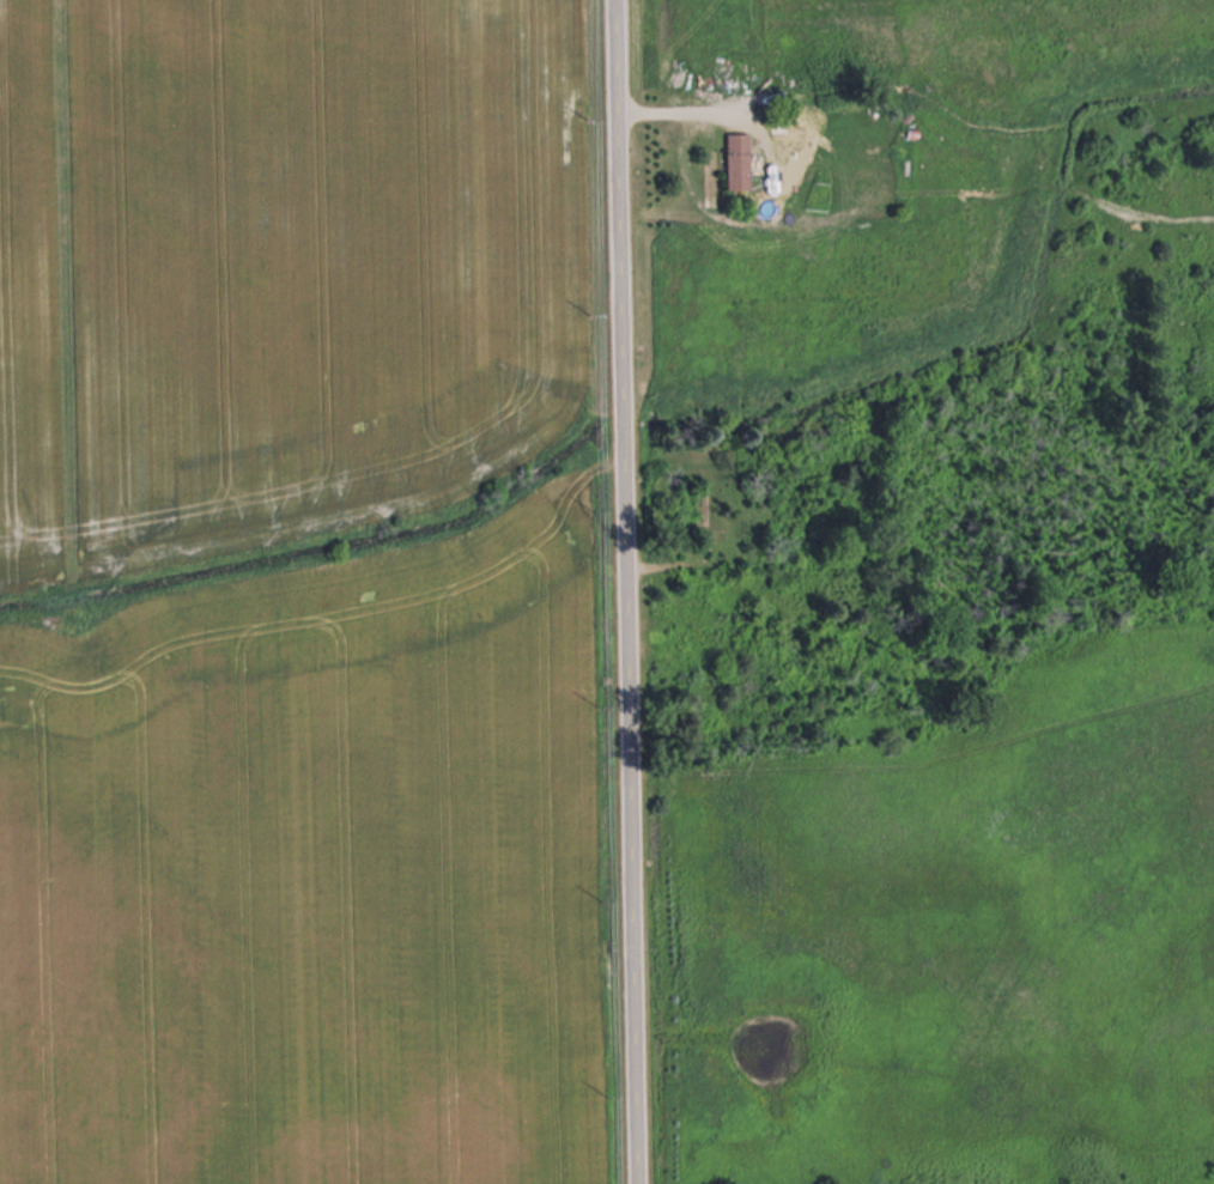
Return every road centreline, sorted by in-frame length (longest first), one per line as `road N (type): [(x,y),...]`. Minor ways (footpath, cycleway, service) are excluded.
road 1 (residential): [(634,1183),(616,0)]

